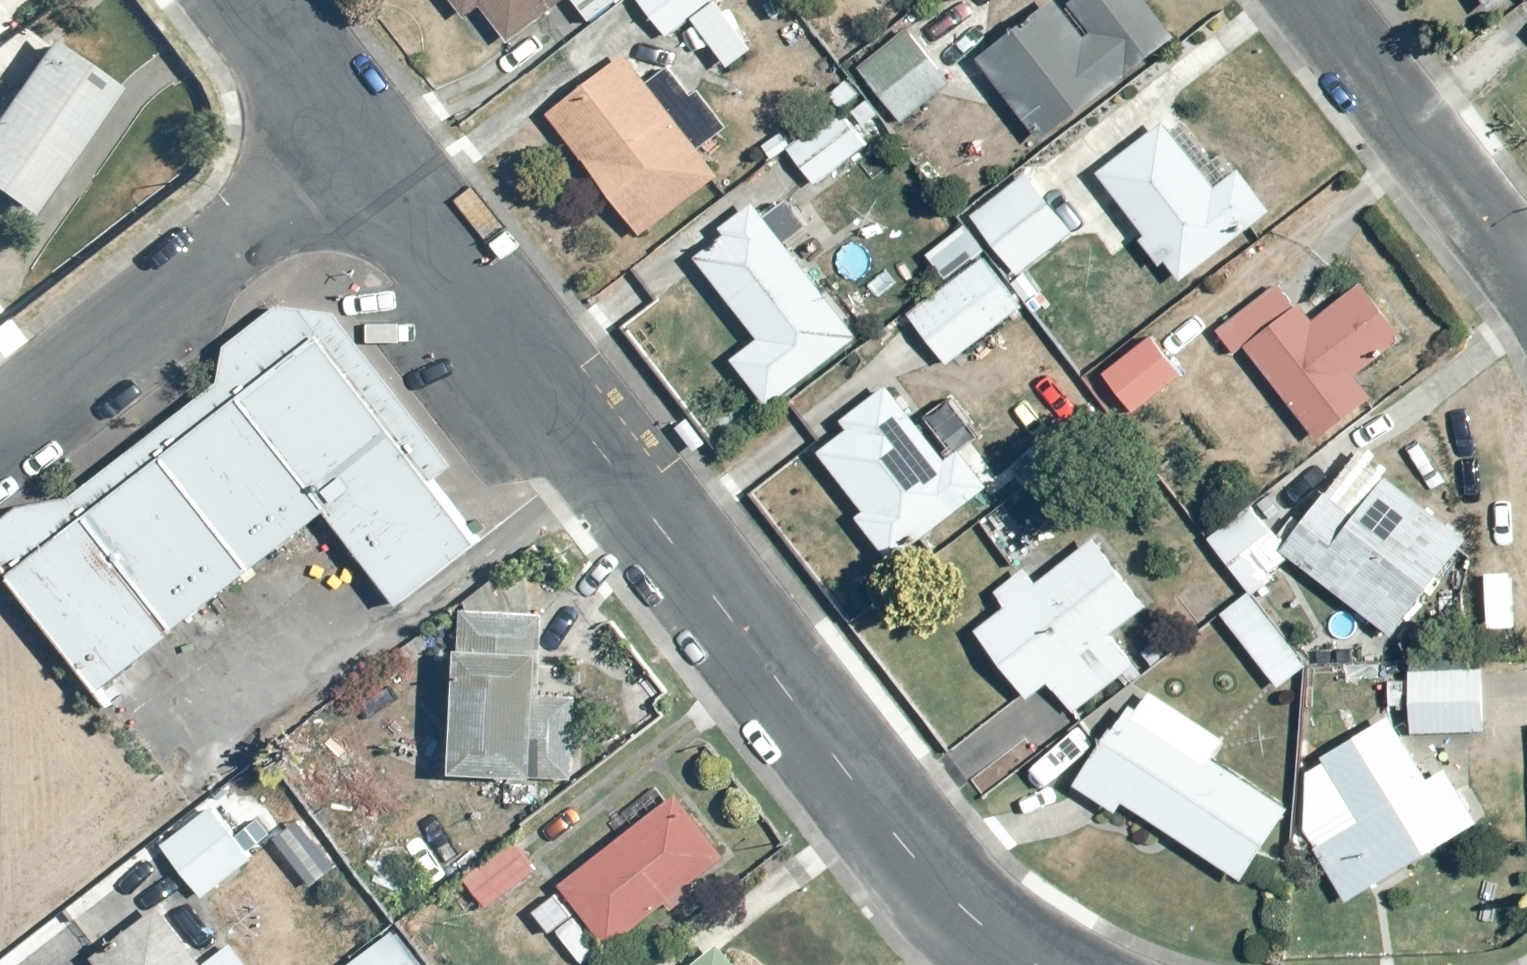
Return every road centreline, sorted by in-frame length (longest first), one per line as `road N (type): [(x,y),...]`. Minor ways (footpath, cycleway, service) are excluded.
road 1 (residential): [(364,134),(901,842),(966,914),(1038,964)]
road 2 (residential): [(364,134),(0,416)]
road 3 (residential): [(1315,0),(1526,275)]
road 4 (residential): [(257,0),(364,134)]

